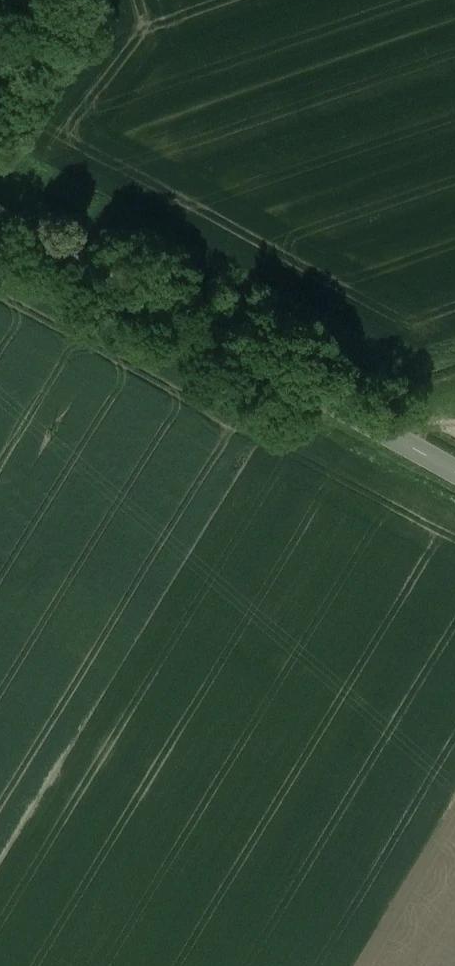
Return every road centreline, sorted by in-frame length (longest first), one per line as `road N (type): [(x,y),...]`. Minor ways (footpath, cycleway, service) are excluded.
road 1 (tertiary): [(0,219),(454,470)]

